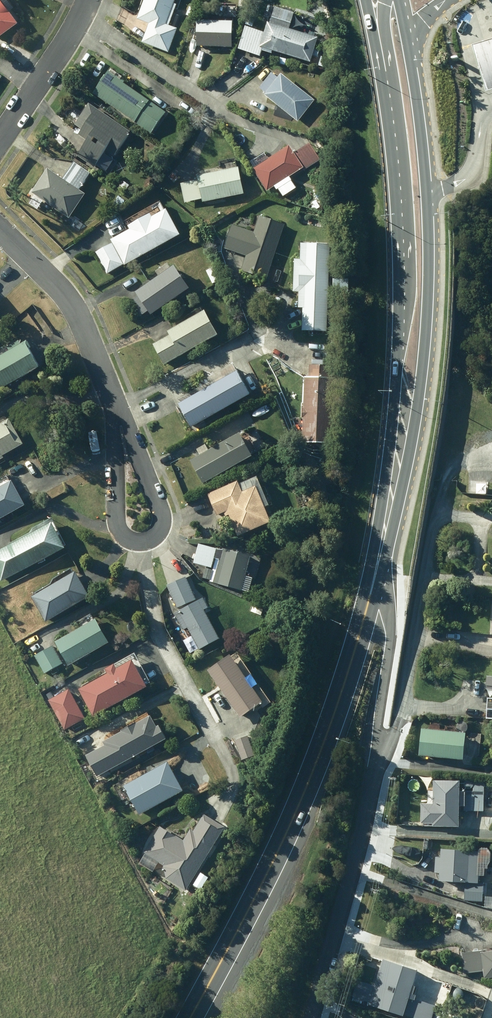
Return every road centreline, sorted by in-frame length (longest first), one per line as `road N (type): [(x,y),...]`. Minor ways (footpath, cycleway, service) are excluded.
road 1 (primary): [(407,49),(427,190),(429,305),(420,391),(374,579)]
road 2 (primary): [(374,579),(400,276),(399,206),(378,63)]
road 3 (primary): [(374,579),(292,818),(190,1017)]
road 4 (residential): [(381,755),(399,715),(446,469)]
road 5 (residential): [(113,400),(160,503),(160,529),(150,538),(132,539),(119,526),(117,434)]
road 6 (residential): [(381,755),(309,1017)]
road 7 (residential): [(0,228),(77,311),(113,400)]
road 8 (residential): [(374,579),(391,626),(381,755)]
road 9 (residential): [(0,139),(88,0)]

